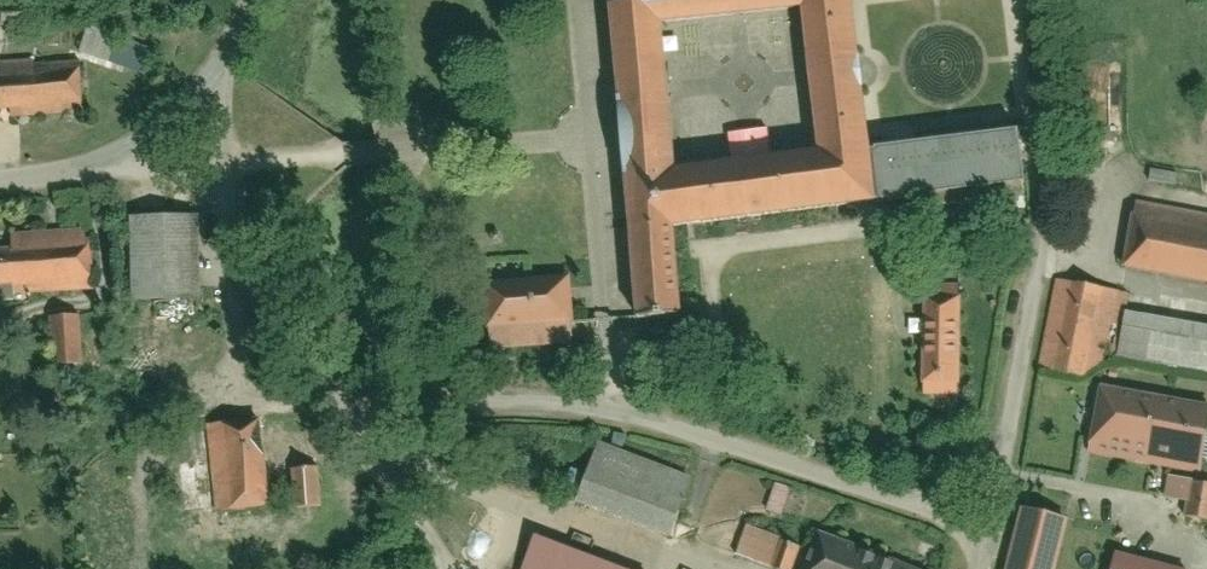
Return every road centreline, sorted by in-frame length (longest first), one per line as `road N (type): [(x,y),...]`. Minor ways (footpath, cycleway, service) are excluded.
road 1 (residential): [(916,500),(614,408),(298,394)]
road 2 (residential): [(1038,0),(1044,227),(1012,423),(990,461),(916,500)]
road 3 (residential): [(298,394),(271,392),(246,376),(235,349),(215,72)]
road 4 (unclassified): [(215,72),(128,144),(84,165),(0,176)]
road 5 (residential): [(445,568),(441,526),(390,452),(298,394)]
road 6 (track): [(476,568),(502,541),(547,520),(687,568)]

